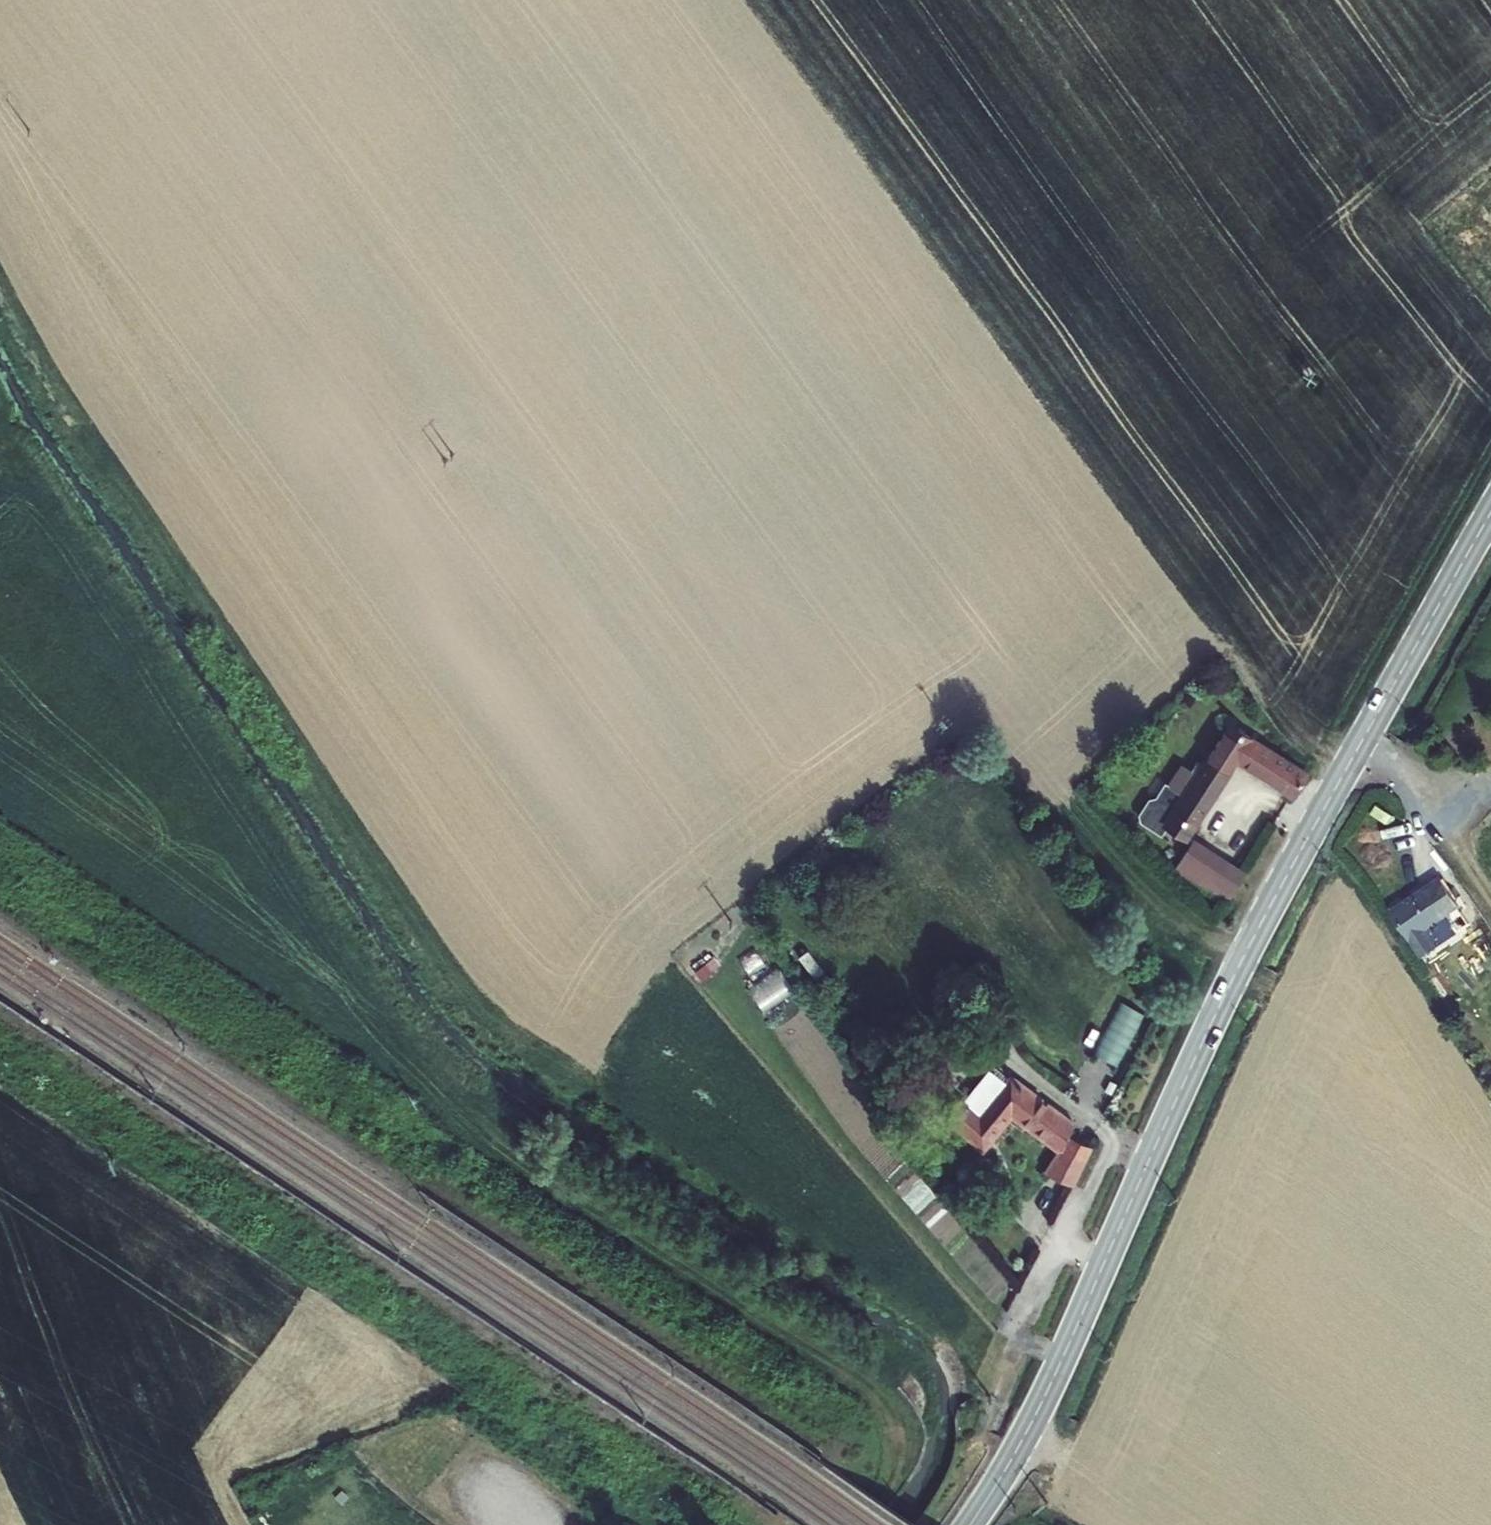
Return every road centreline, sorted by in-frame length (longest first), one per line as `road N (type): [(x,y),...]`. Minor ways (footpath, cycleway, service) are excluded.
road 1 (tertiary): [(1490,513),(1253,937),(1053,1379),(970,1524)]

